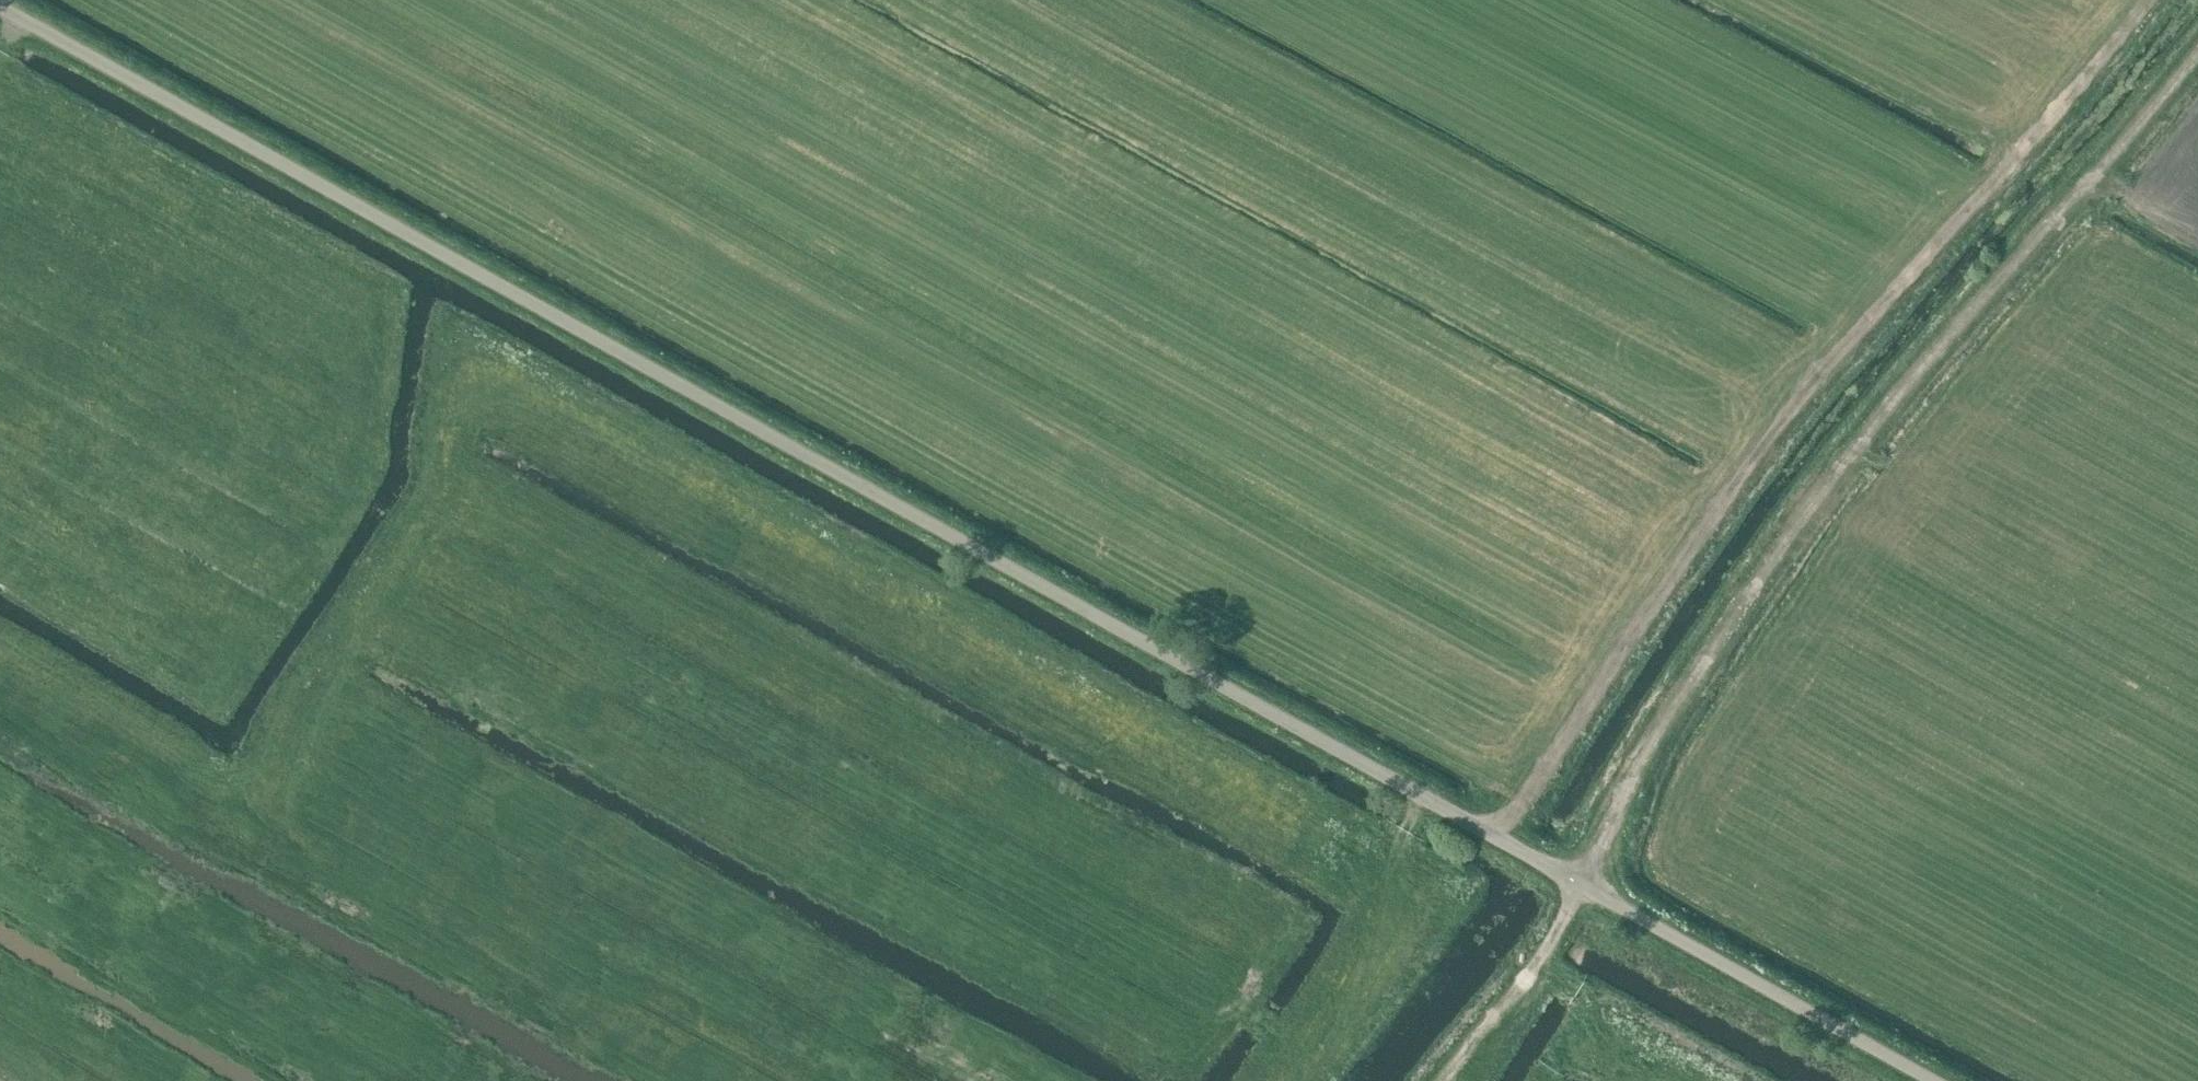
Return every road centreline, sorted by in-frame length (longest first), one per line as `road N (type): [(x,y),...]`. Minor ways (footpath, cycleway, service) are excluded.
road 1 (unclassified): [(1930,1080),(0,14)]

